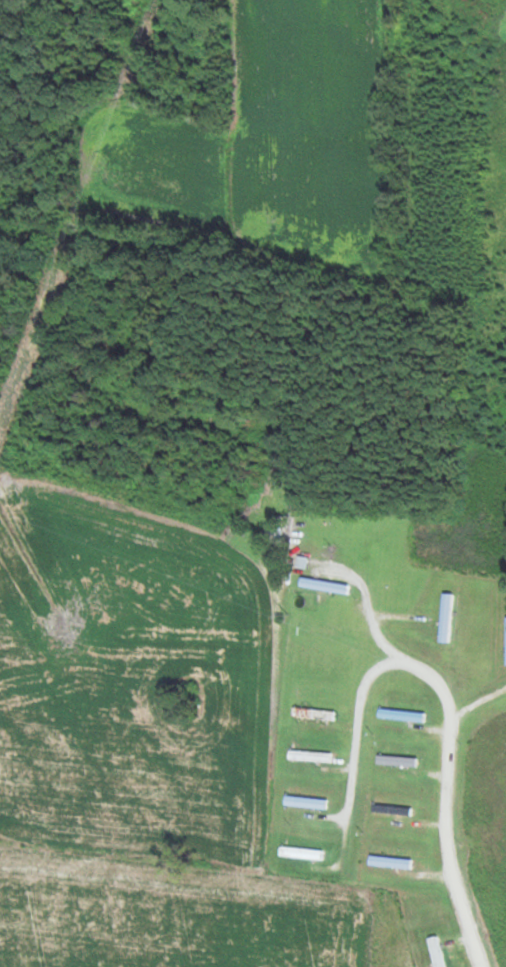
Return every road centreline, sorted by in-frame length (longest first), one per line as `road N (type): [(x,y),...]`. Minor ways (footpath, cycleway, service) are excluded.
road 1 (residential): [(0,241),(34,170),(111,154),(202,97),(310,150),(384,207),(330,399),(251,480),(0,467)]
road 2 (residential): [(330,399),(202,403),(75,371),(0,365)]
road 3 (residential): [(480,966),(434,821)]

